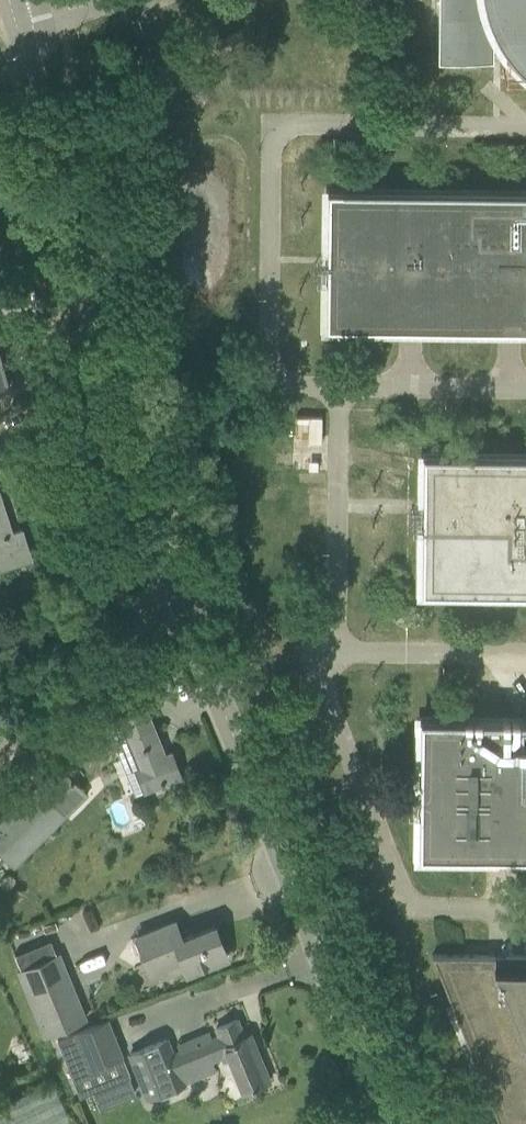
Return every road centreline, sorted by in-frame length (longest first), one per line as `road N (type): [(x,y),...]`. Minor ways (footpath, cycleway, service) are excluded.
road 1 (unclassified): [(181,608),(8,0)]
road 2 (unclassified): [(386,1123),(181,608)]
road 3 (unclassified): [(0,760),(132,627),(181,608)]

